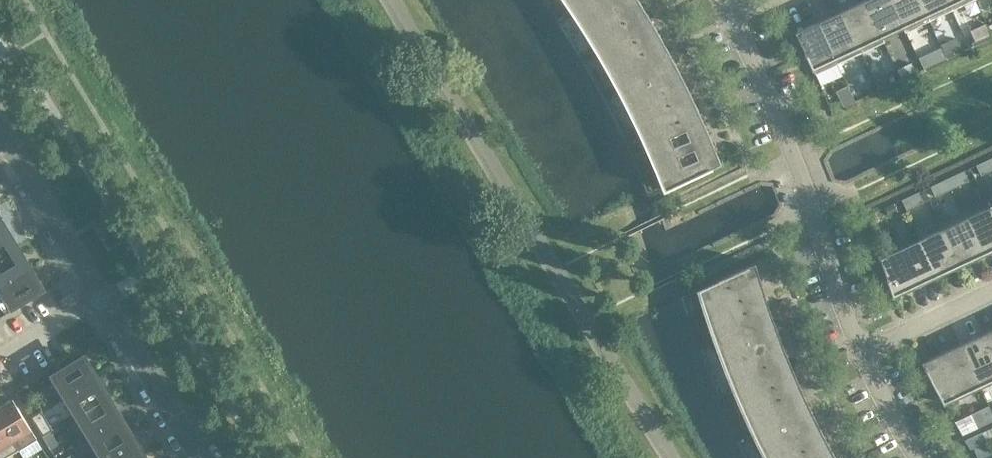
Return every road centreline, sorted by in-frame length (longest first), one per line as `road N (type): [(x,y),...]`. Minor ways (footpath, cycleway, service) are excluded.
road 1 (residential): [(860,351),(793,152),(731,17)]
road 2 (residential): [(102,301),(0,125)]
road 3 (residential): [(201,457),(102,301)]
road 4 (residential): [(860,351),(991,291)]
road 5 (residential): [(917,457),(860,351)]

